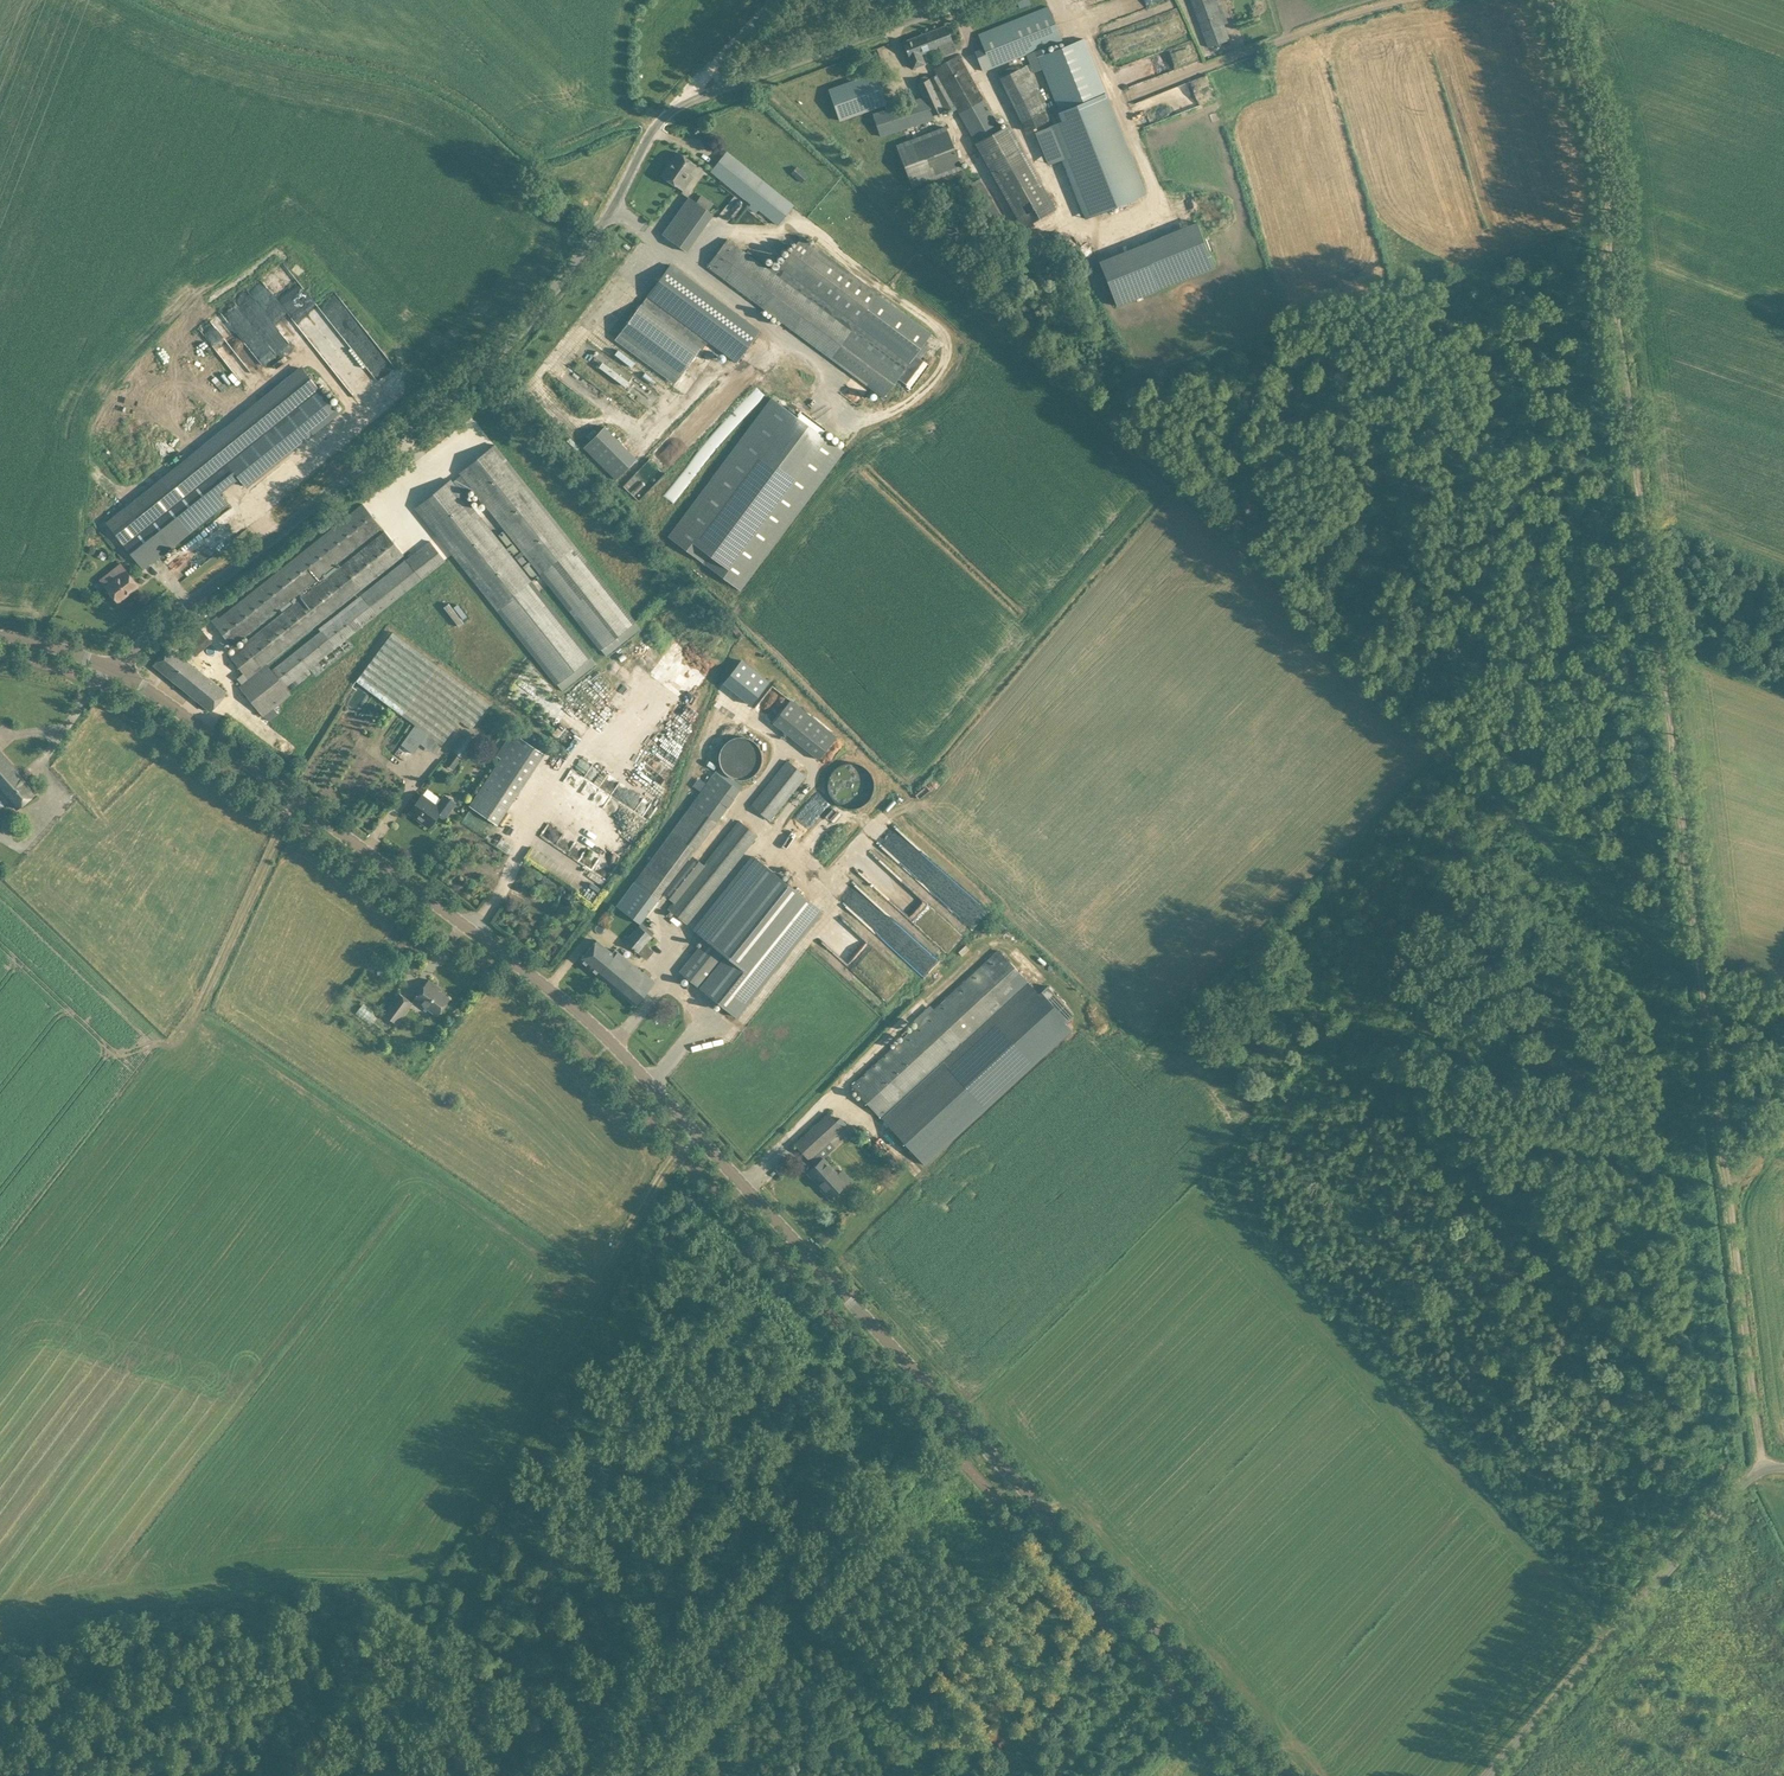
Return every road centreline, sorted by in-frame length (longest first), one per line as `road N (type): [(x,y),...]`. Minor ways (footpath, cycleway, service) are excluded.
road 1 (tertiary): [(110,663),(582,1012),(1289,1775)]
road 2 (track): [(1733,1189),(1603,234),(1606,180),(1599,134),(1549,0)]
road 3 (unclassified): [(110,663),(480,374),(613,210),(675,110),(966,0)]
road 4 (unclassified): [(1491,1775),(1747,1487),(1783,1469)]
road 5 (track): [(1406,0),(1117,101)]
road 6 (track): [(1761,1475),(1733,1189)]
road 7 (track): [(285,815),(198,1003),(167,1040)]
road 8 (track): [(675,110),(770,0)]

